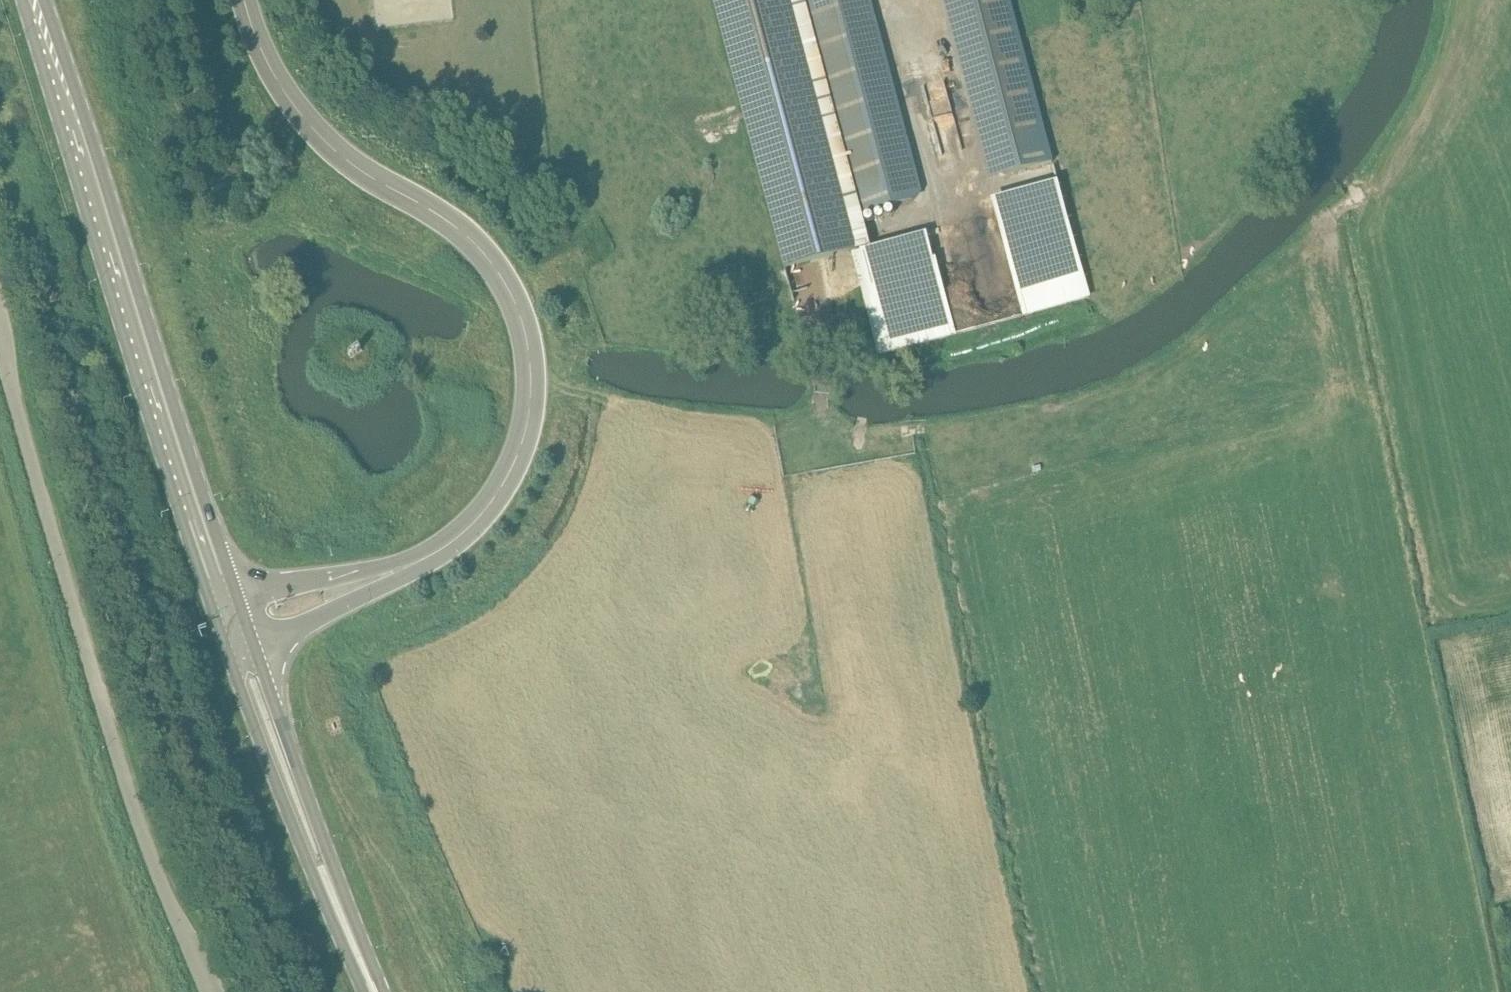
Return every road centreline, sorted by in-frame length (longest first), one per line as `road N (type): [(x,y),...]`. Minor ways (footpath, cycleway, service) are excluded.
road 1 (tertiary): [(364,582),(455,538),(494,497),(517,457),(531,401),(525,330),(509,291),(467,236),(347,160),(312,126),(262,52),(245,0)]
road 2 (unclassified): [(202,991),(135,822),(0,327)]
road 3 (primary): [(229,609),(34,0)]
road 4 (primary): [(241,646),(242,688),(308,861),(332,889)]
road 5 (primary): [(332,889),(329,856),(265,679),(241,646)]
road 6 (tertiary): [(241,646),(326,612),(364,582)]
road 7 (tertiary): [(364,582),(312,580),(229,609)]

